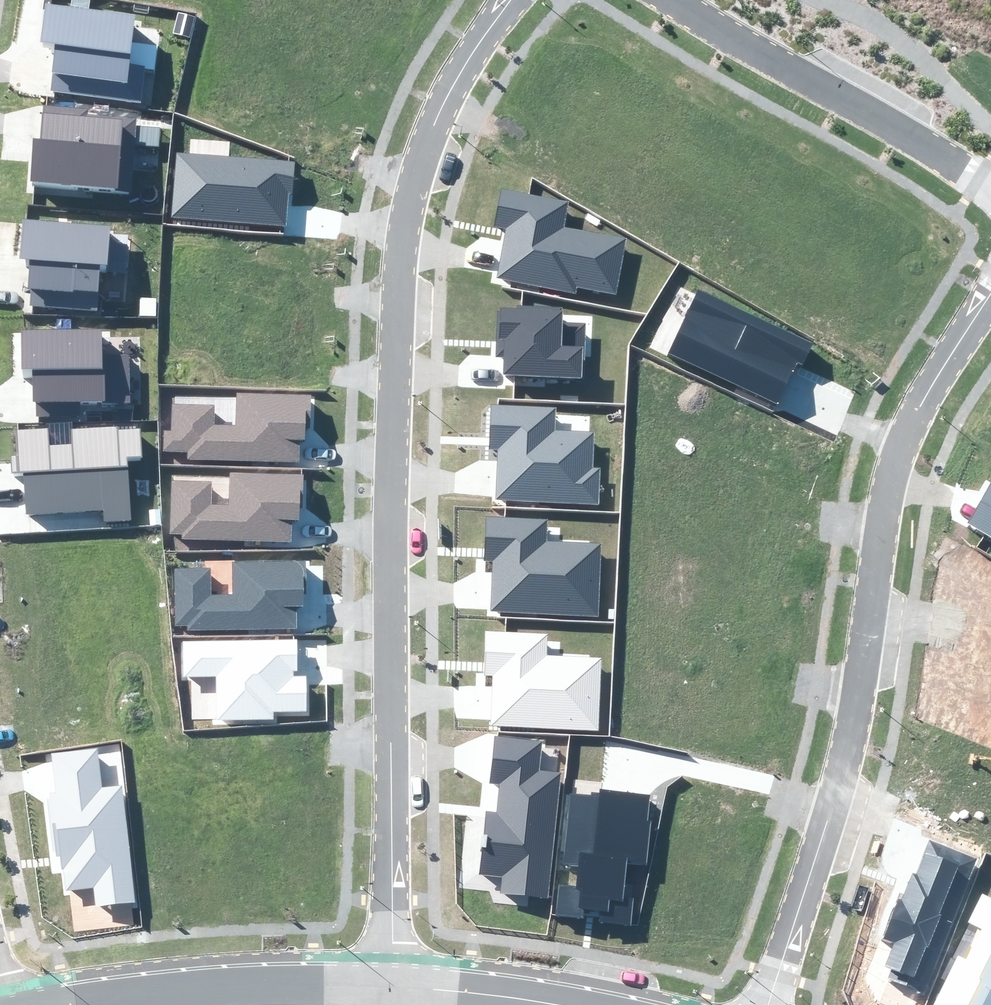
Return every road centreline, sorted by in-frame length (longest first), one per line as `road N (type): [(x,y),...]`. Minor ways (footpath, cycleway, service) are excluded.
road 1 (residential): [(510,0),(446,93),(408,196),(399,247),(390,988)]
road 2 (residential): [(990,293),(920,404),(900,456),(870,585),(840,777),(769,1004)]
road 3 (residential): [(681,0),(990,189)]
road 4 (residential): [(93,1004),(390,988)]
road 5 (residential): [(390,988),(546,1004)]

